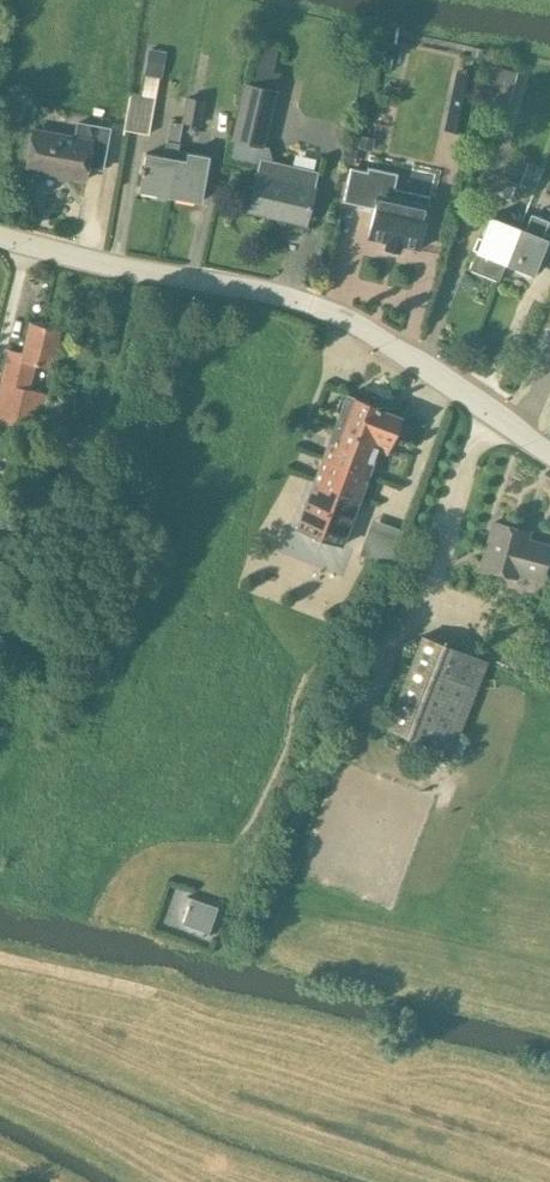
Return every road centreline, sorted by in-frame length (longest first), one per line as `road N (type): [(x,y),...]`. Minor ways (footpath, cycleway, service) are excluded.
road 1 (unclassified): [(549,454),(385,338),(272,294),(0,242)]
road 2 (track): [(0,958),(155,983)]

